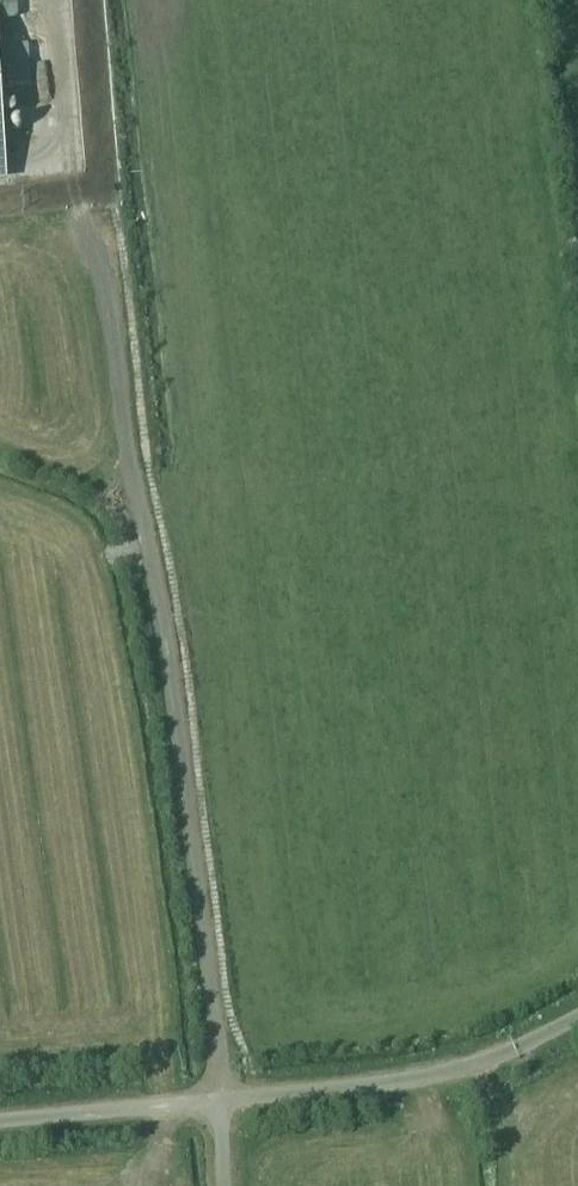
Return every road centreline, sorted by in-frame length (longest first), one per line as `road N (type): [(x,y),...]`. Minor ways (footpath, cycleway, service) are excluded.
road 1 (track): [(220,1104),(170,681),(111,314),(80,209)]
road 2 (unclassified): [(0,1120),(339,1093)]

